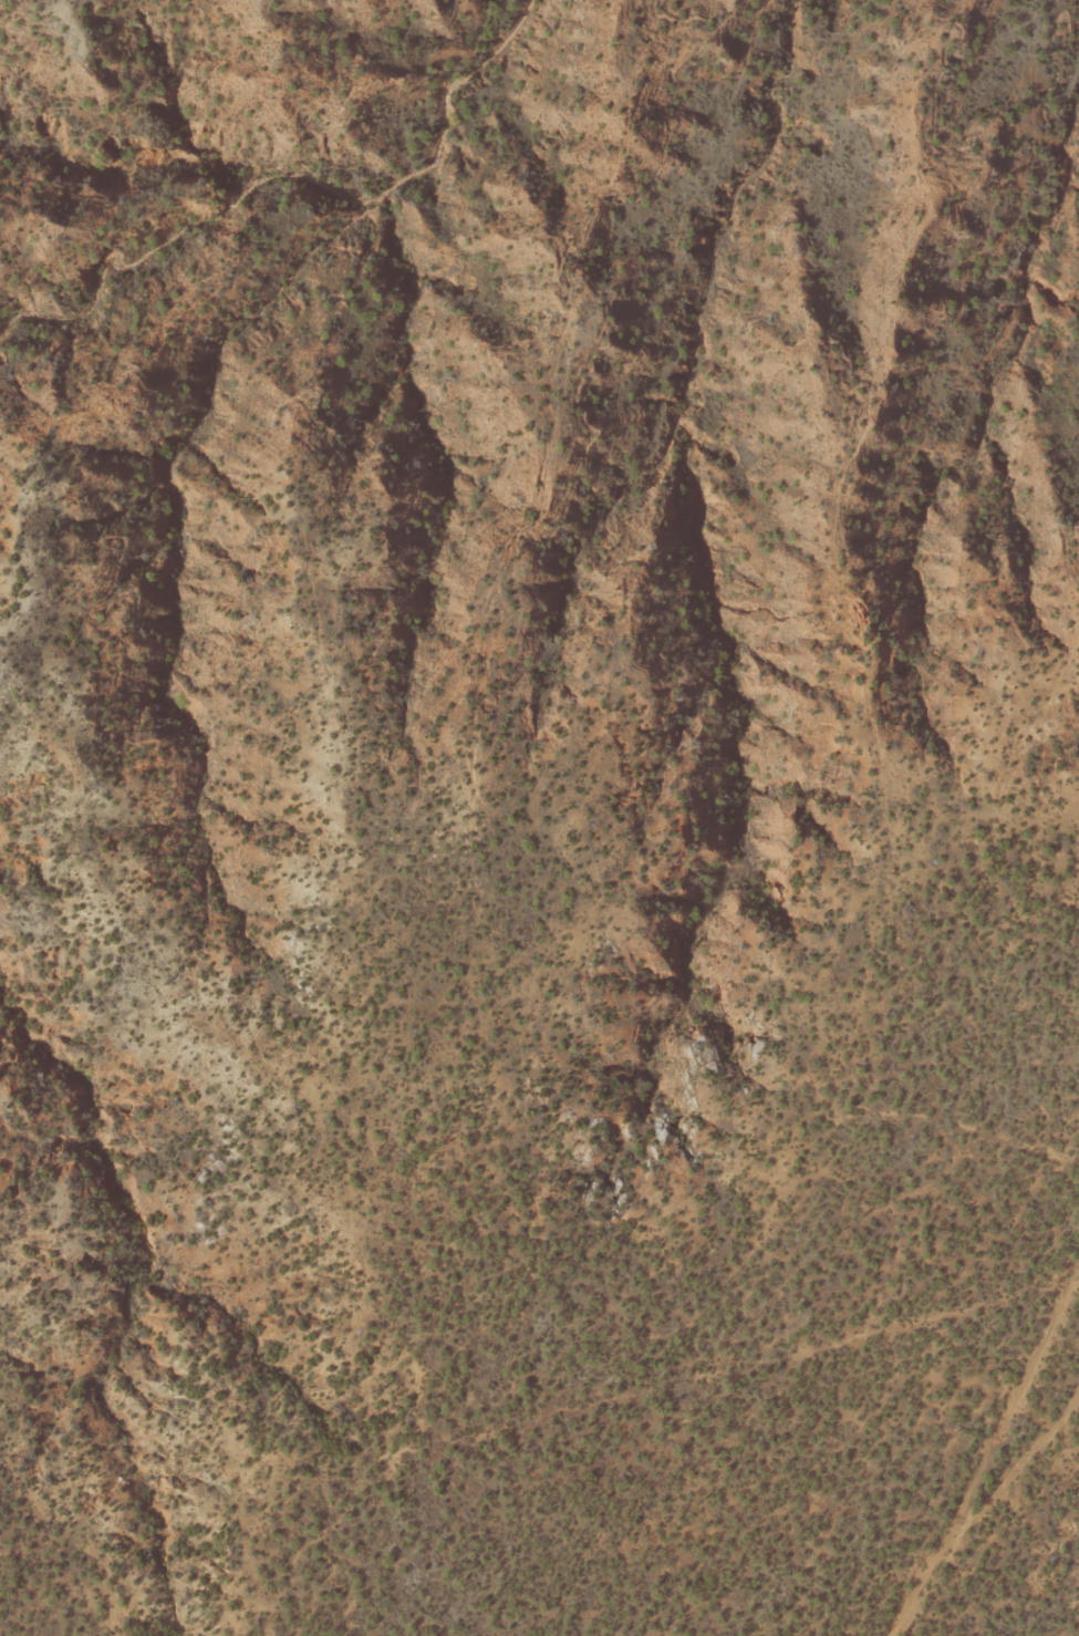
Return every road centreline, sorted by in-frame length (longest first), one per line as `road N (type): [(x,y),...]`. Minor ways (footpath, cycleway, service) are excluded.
road 1 (residential): [(839,1635),(1078,1169)]

